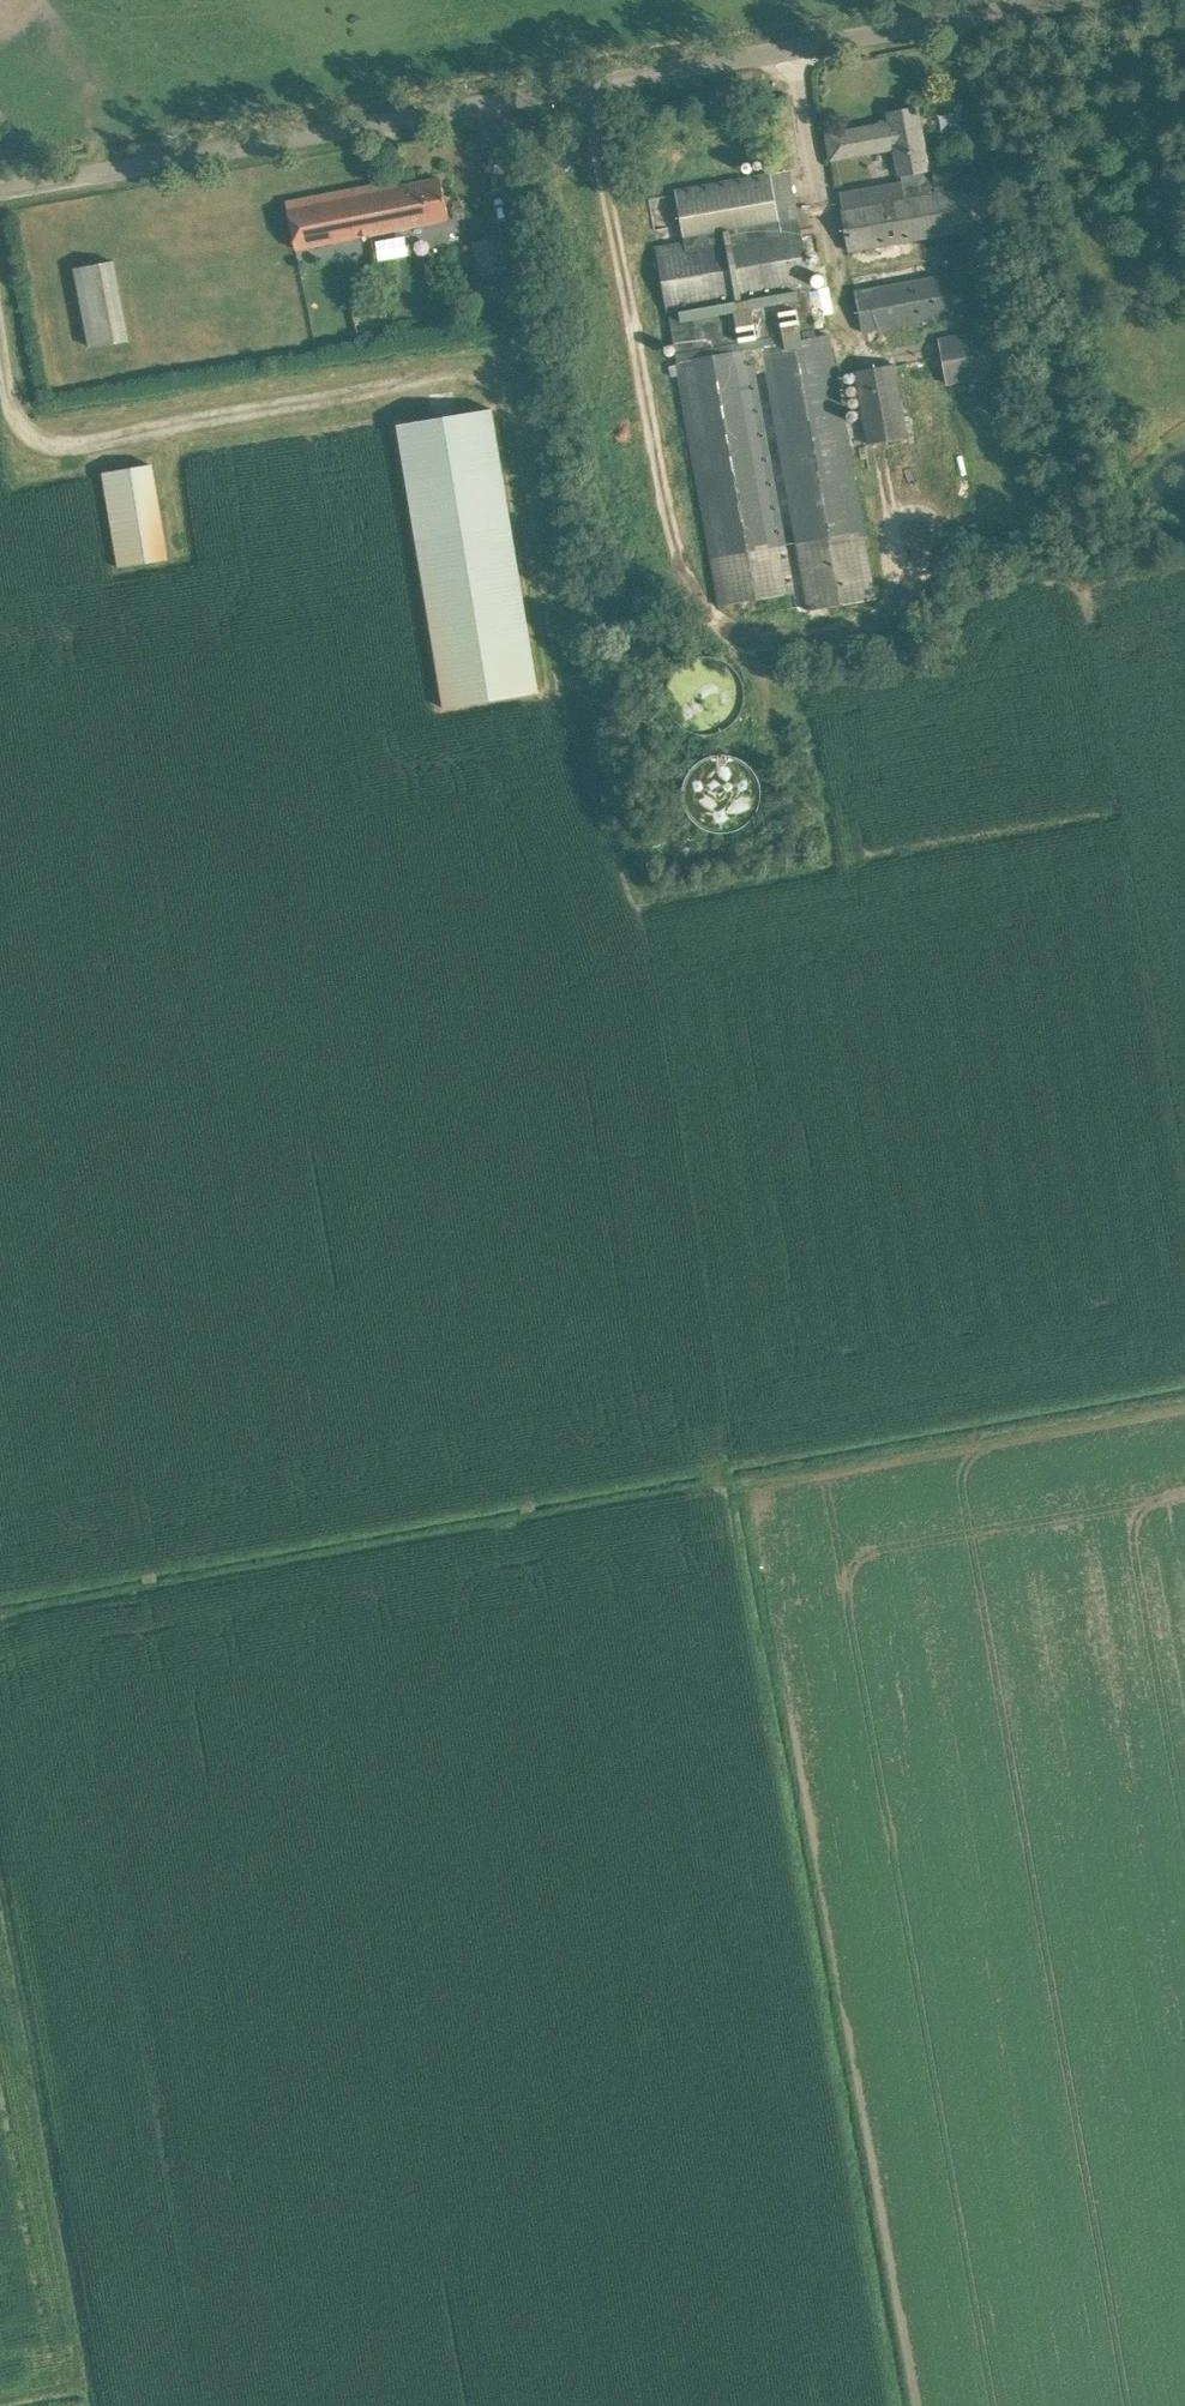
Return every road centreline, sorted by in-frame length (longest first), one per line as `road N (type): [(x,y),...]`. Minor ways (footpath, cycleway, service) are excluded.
road 1 (unclassified): [(0,189),(1047,0)]
road 2 (unclassified): [(501,372),(62,447),(34,438),(15,413),(0,329)]

